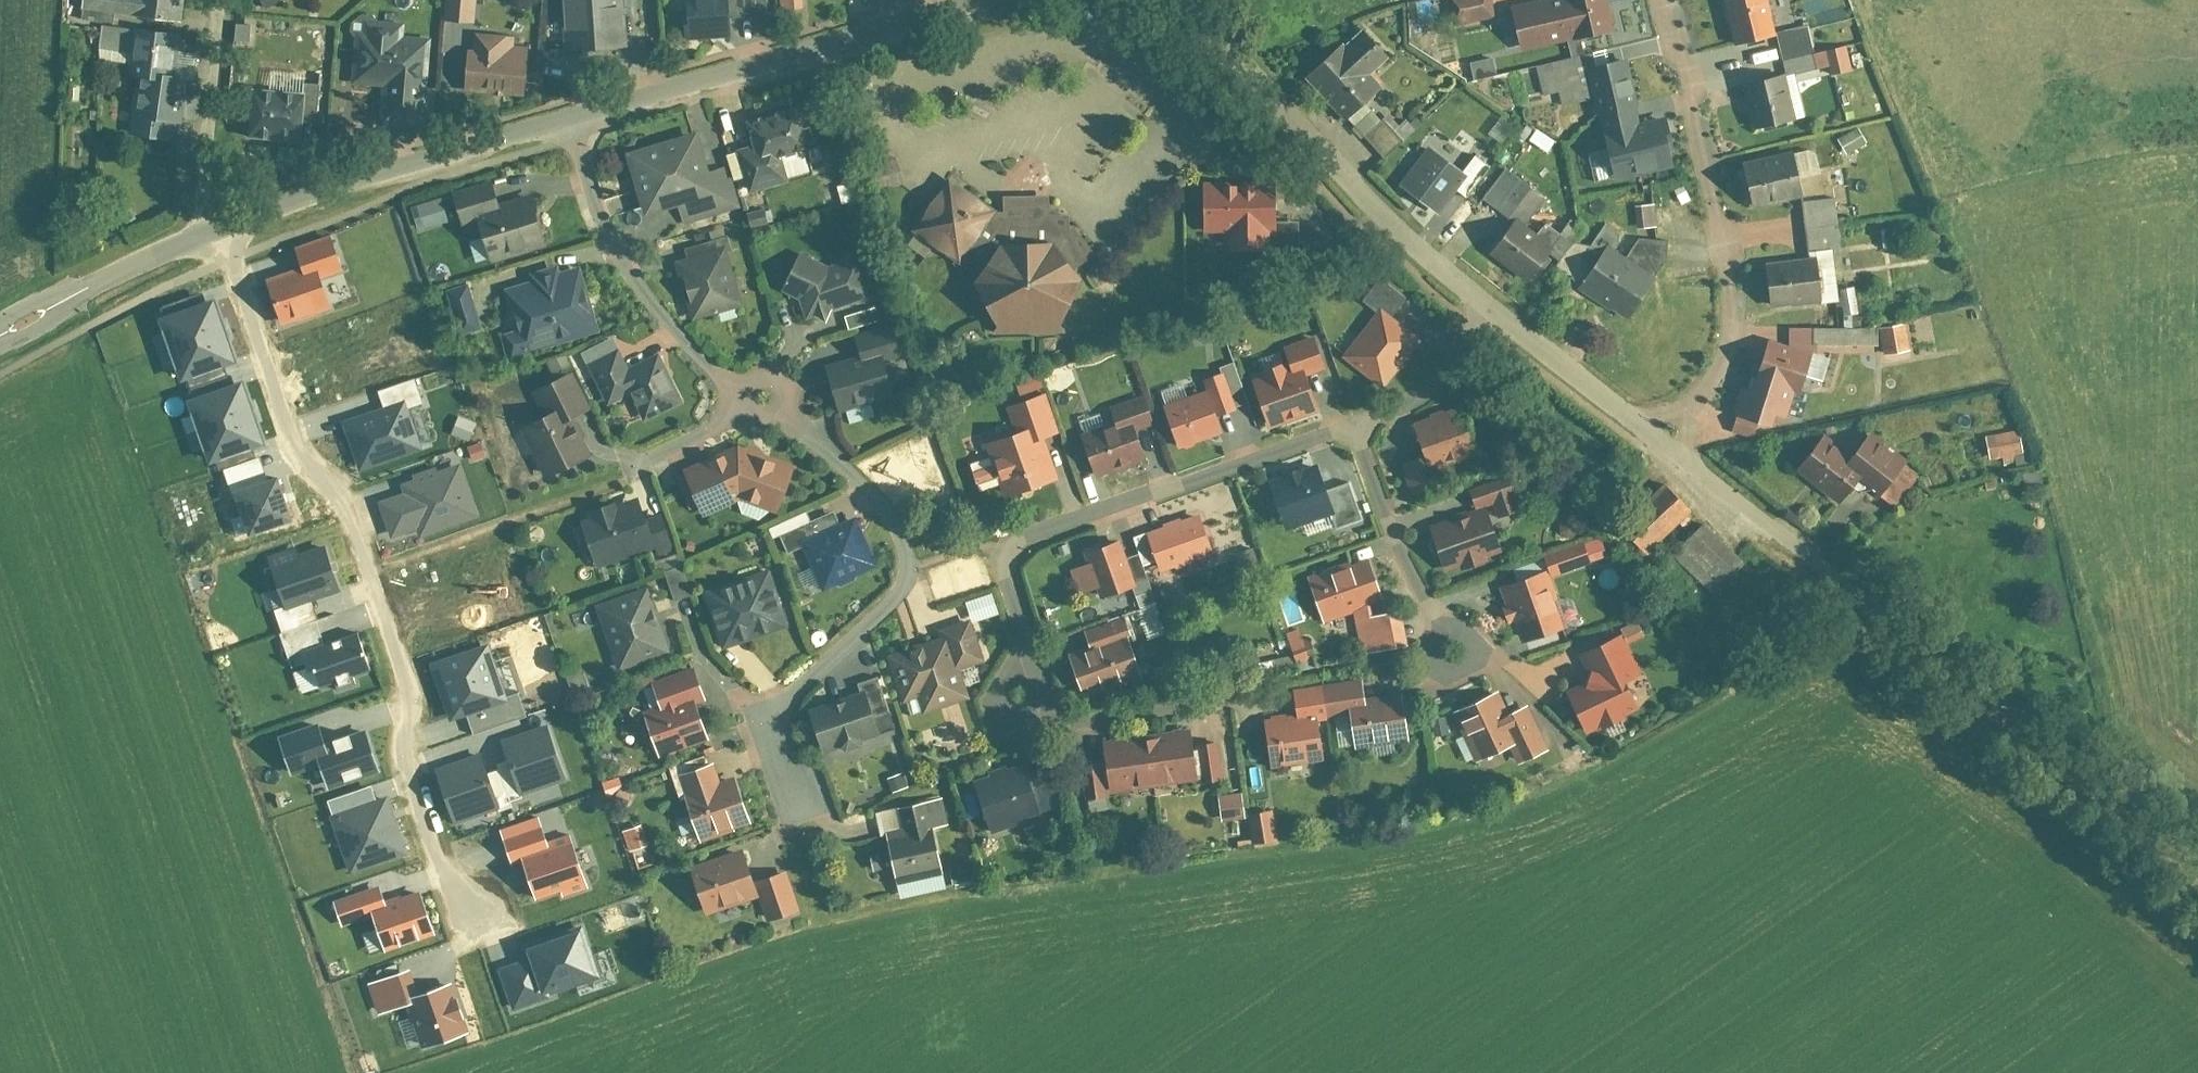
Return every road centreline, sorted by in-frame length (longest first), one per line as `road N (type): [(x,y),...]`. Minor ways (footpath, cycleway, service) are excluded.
road 1 (residential): [(570,122),(605,237),(676,340),(840,462),(900,537),(907,568),(900,591),(792,696),(778,750)]
road 2 (residential): [(223,229),(298,447),(348,506),(416,702),(409,762),(463,899)]
road 3 (residential): [(1671,448),(2100,757),(2197,840)]
road 4 (residential): [(1354,425),(1018,541),(1003,575),(1043,700)]
road 5 (residential): [(1666,0),(1731,293),(1728,346),(1671,448)]
road 6 (residential): [(1180,0),(1364,196),(1493,311)]
road 7 (tertiary): [(980,0),(570,122)]
road 8 (tertiary): [(570,122),(223,229)]
road 9 (residential): [(1354,425),(1393,537),(1452,654)]
road 10 (residential): [(219,0),(204,236)]
road 11 (tertiary): [(204,236),(0,339)]
road 12 (residential): [(1493,311),(1671,448)]
road 13 (residential): [(1493,311),(1441,376),(1354,425)]

